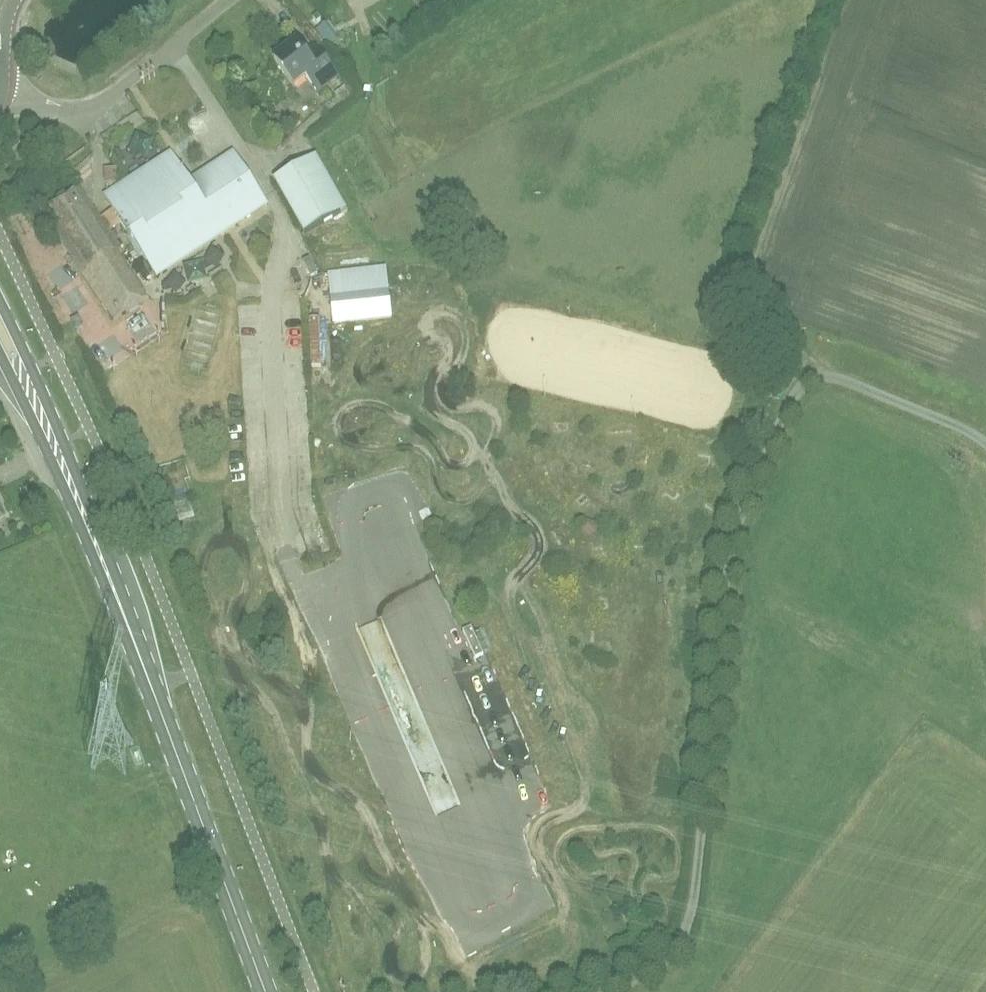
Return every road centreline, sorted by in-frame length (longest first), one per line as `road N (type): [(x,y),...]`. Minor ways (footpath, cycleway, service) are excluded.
road 1 (primary): [(266,991),(84,515),(0,329)]
road 2 (track): [(592,991),(661,963),(692,906),(731,553),(756,478)]
road 3 (unclassified): [(0,91),(63,110),(94,107),(227,0)]

